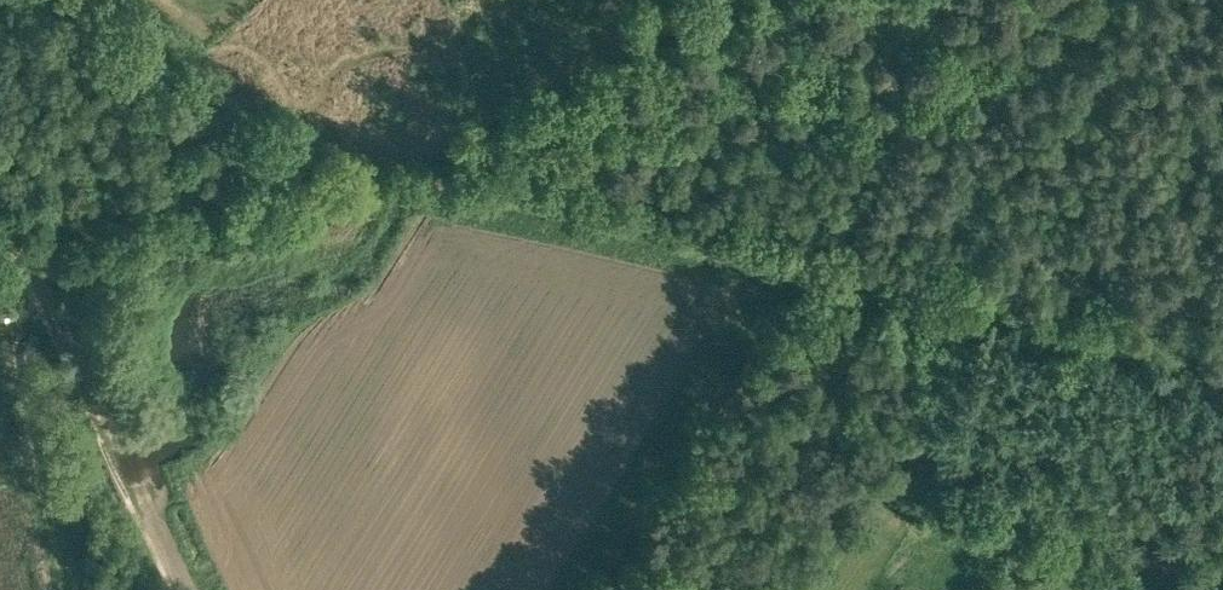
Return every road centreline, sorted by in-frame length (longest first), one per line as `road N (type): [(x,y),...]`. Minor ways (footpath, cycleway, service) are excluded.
road 1 (track): [(0,261),(372,190),(430,135)]
road 2 (track): [(184,589),(55,309)]
road 3 (track): [(55,309),(0,193)]

